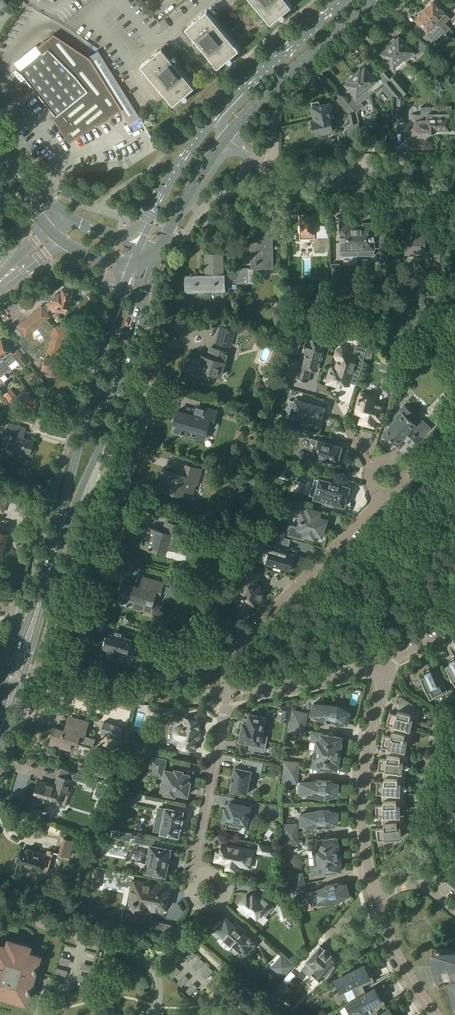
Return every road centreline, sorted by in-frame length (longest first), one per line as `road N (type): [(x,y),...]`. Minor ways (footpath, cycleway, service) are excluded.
road 1 (tertiary): [(64,525),(102,444),(149,273)]
road 2 (tertiary): [(128,267),(64,525)]
road 3 (residential): [(228,692),(239,648),(379,495)]
road 4 (residential): [(277,172),(277,106),(401,0)]
road 5 (residential): [(375,896),(362,792),(386,674)]
road 6 (residential): [(155,1014),(159,981),(133,951),(0,912)]
road 7 (secondary): [(226,141),(270,91),(381,0)]
road 8 (residential): [(228,692),(197,875)]
road 9 (secondary): [(233,94),(174,170),(136,245)]
road 10 (residential): [(454,171),(277,172)]
road 11 (residential): [(386,674),(358,669),(228,692)]
road 12 (secondary): [(341,0),(233,94)]
road 13 (secondary): [(156,256),(226,141)]
road 14 (residential): [(434,1014),(389,943),(375,896)]

